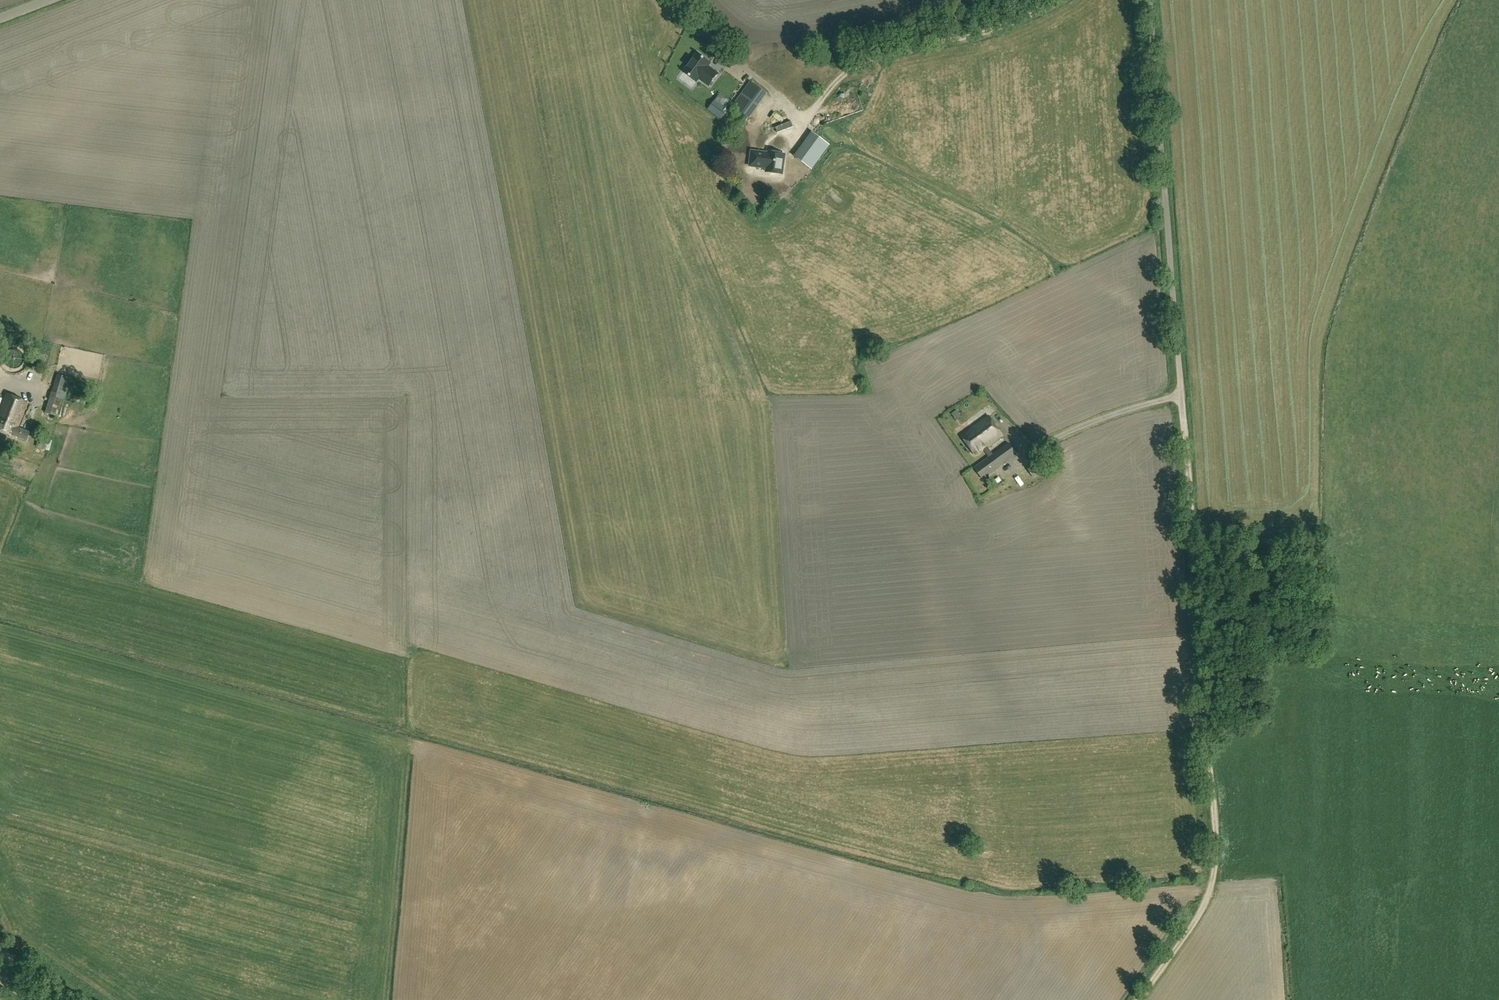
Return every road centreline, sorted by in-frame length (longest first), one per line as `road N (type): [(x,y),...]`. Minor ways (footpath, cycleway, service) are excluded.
road 1 (track): [(1140,999),(1185,933),(1211,854),(1181,425)]
road 2 (unclassified): [(1181,425),(1151,0)]

